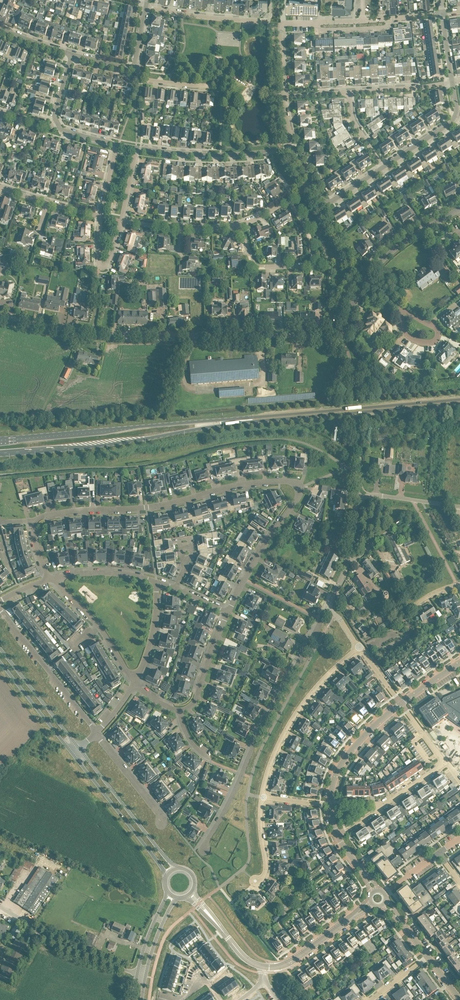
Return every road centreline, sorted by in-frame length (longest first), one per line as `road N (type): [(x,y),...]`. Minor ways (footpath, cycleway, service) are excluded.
road 1 (residential): [(227,613),(298,497),(295,483),(250,484),(147,507),(32,521)]
road 2 (unclassified): [(342,331),(93,334),(0,315)]
road 3 (residential): [(205,847),(327,609)]
road 4 (primary): [(0,453),(247,420)]
road 5 (primary): [(247,420),(0,440)]
road 6 (residential): [(327,609),(362,498),(459,507)]
road 7 (primary): [(459,401),(247,420)]
road 8 (residential): [(263,797),(296,715),(359,647)]
road 9 (residential): [(288,199),(310,236),(310,266),(256,266),(239,224)]
road 10 (residential): [(0,610),(97,733)]
road 11 (tertiary): [(72,754),(166,878)]
road 12 (tertiary): [(175,869),(79,749)]
road 13 (unclassified): [(137,974),(58,945),(0,907)]
road 14 (residential): [(288,150),(137,147)]
road 15 (residential): [(146,3),(268,20),(271,0)]
road 16 (residential): [(53,580),(92,618),(135,684)]
road 17 (tertiary): [(79,749),(0,648)]
road 18 (unclassified): [(331,803),(339,767),(401,703)]
road 19 (residential): [(383,167),(452,121),(452,82)]

